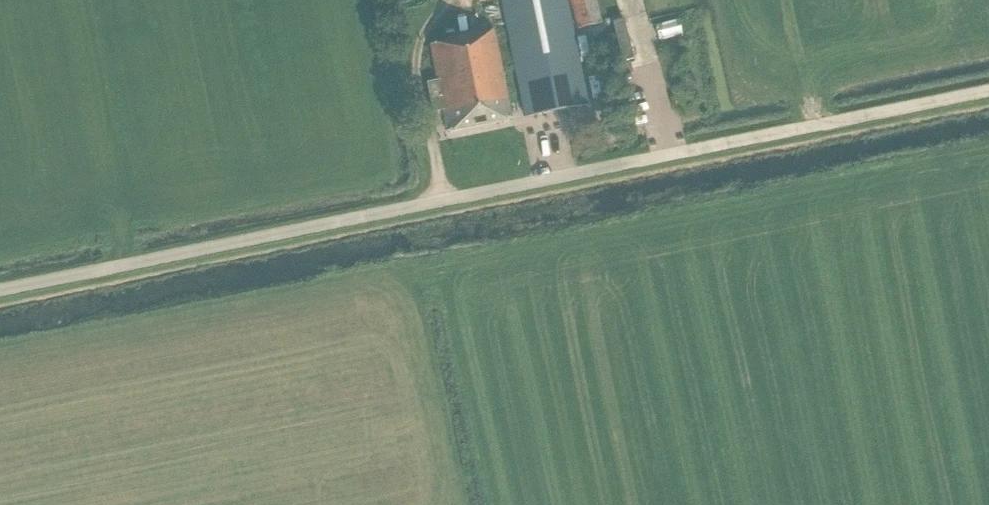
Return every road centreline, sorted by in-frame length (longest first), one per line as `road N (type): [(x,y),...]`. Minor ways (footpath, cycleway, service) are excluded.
road 1 (unclassified): [(0,289),(988,90)]

